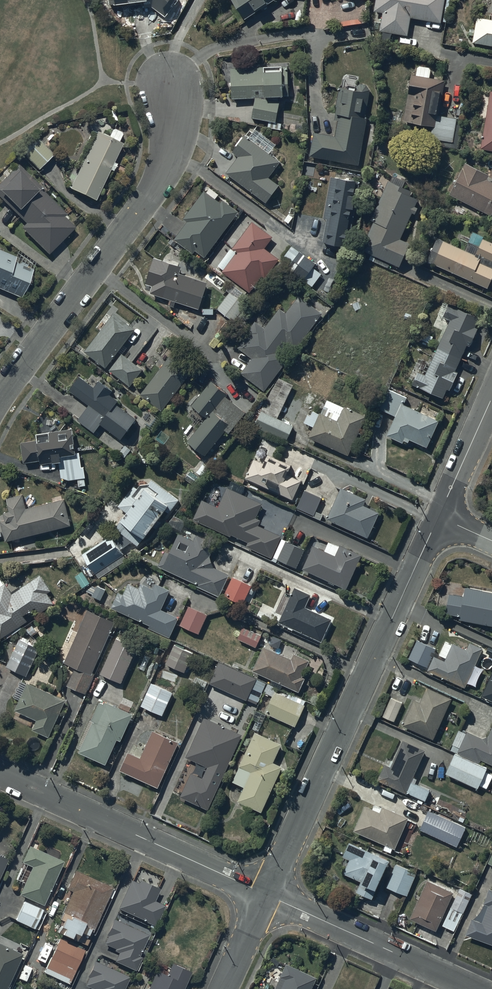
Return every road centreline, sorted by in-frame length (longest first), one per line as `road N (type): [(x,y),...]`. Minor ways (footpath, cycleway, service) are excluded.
road 1 (tertiary): [(438,516),(267,894)]
road 2 (residential): [(0,397),(151,196),(173,137),(169,82)]
road 3 (tertiary): [(0,774),(267,894)]
road 4 (residential): [(267,894),(476,988)]
road 5 (tertiary): [(491,397),(438,516)]

